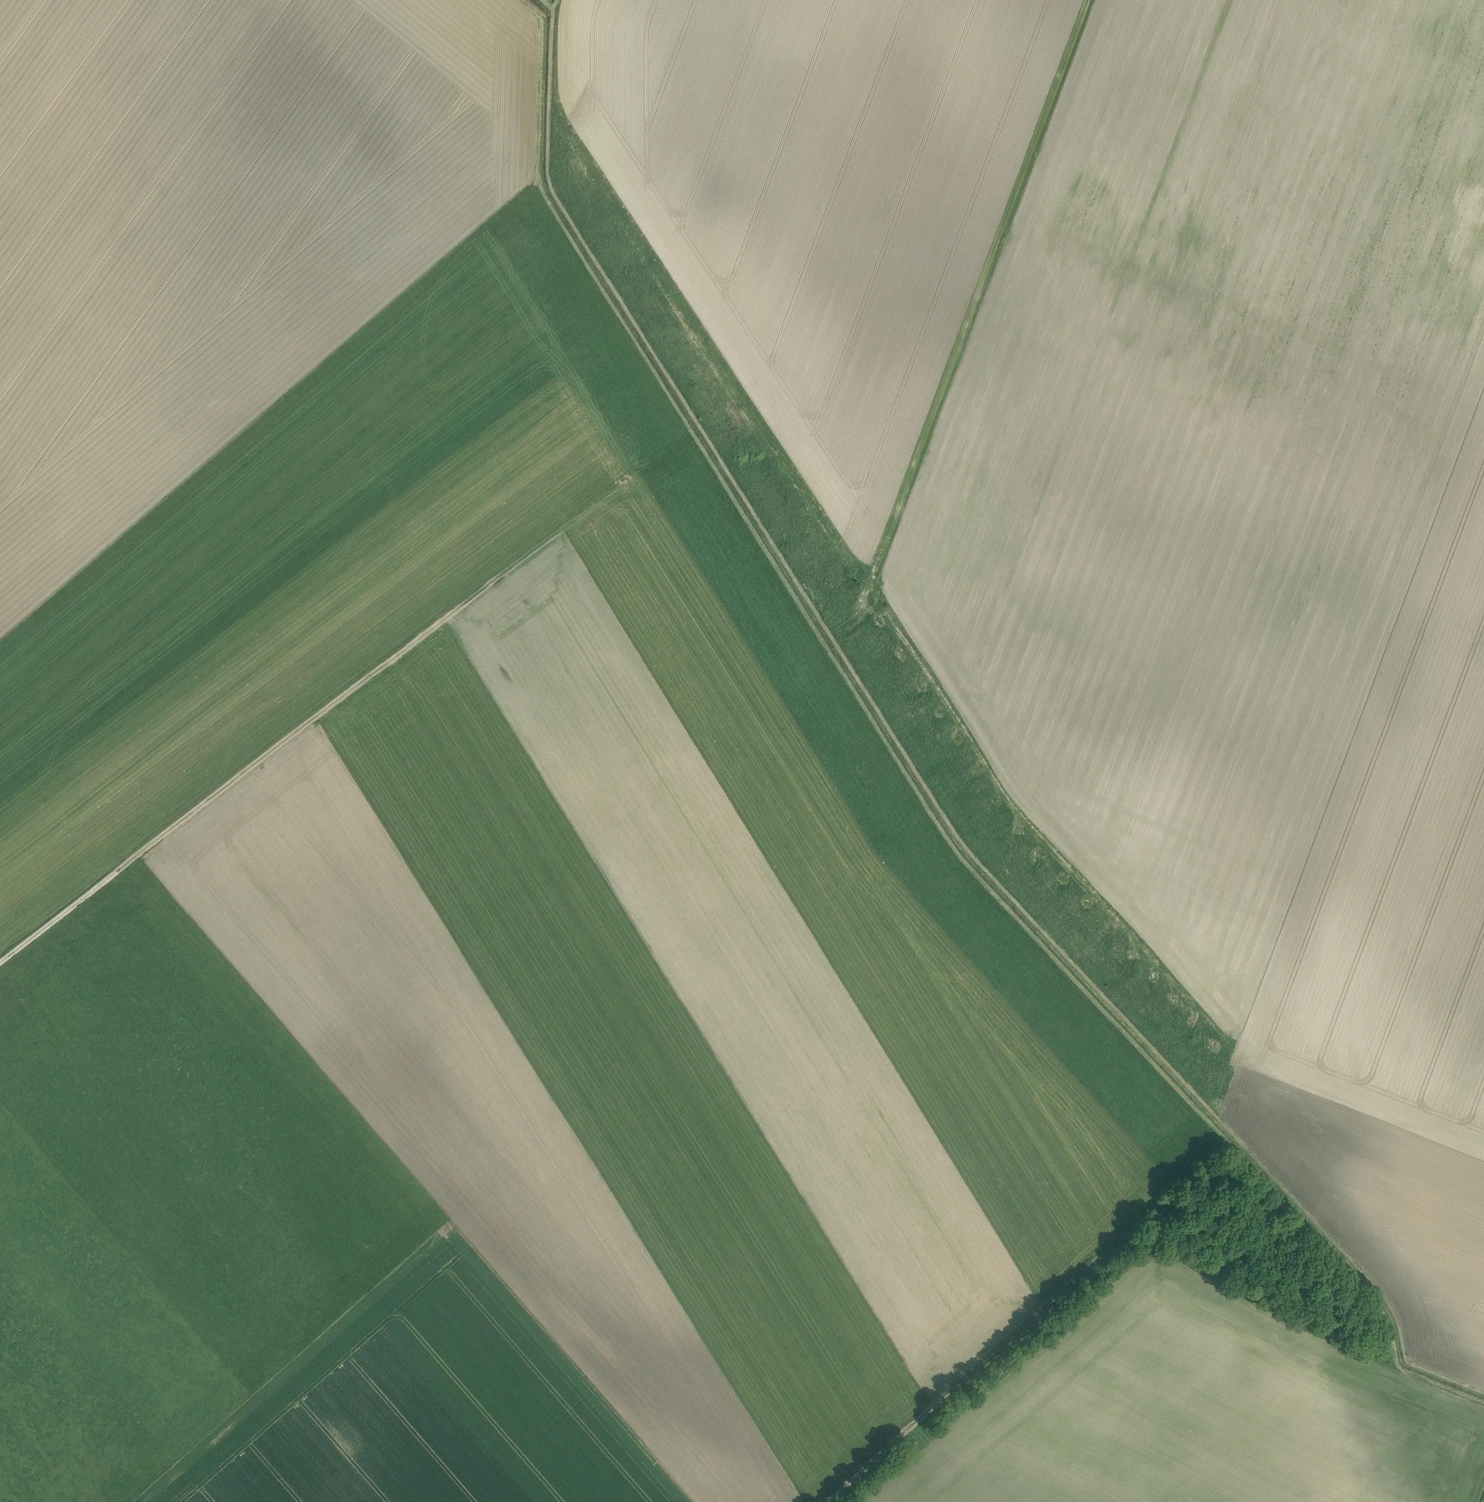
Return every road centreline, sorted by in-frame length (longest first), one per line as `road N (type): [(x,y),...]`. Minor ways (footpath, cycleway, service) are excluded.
road 1 (track): [(1122,1240),(827,1501)]
road 2 (track): [(117,874),(0,963)]

